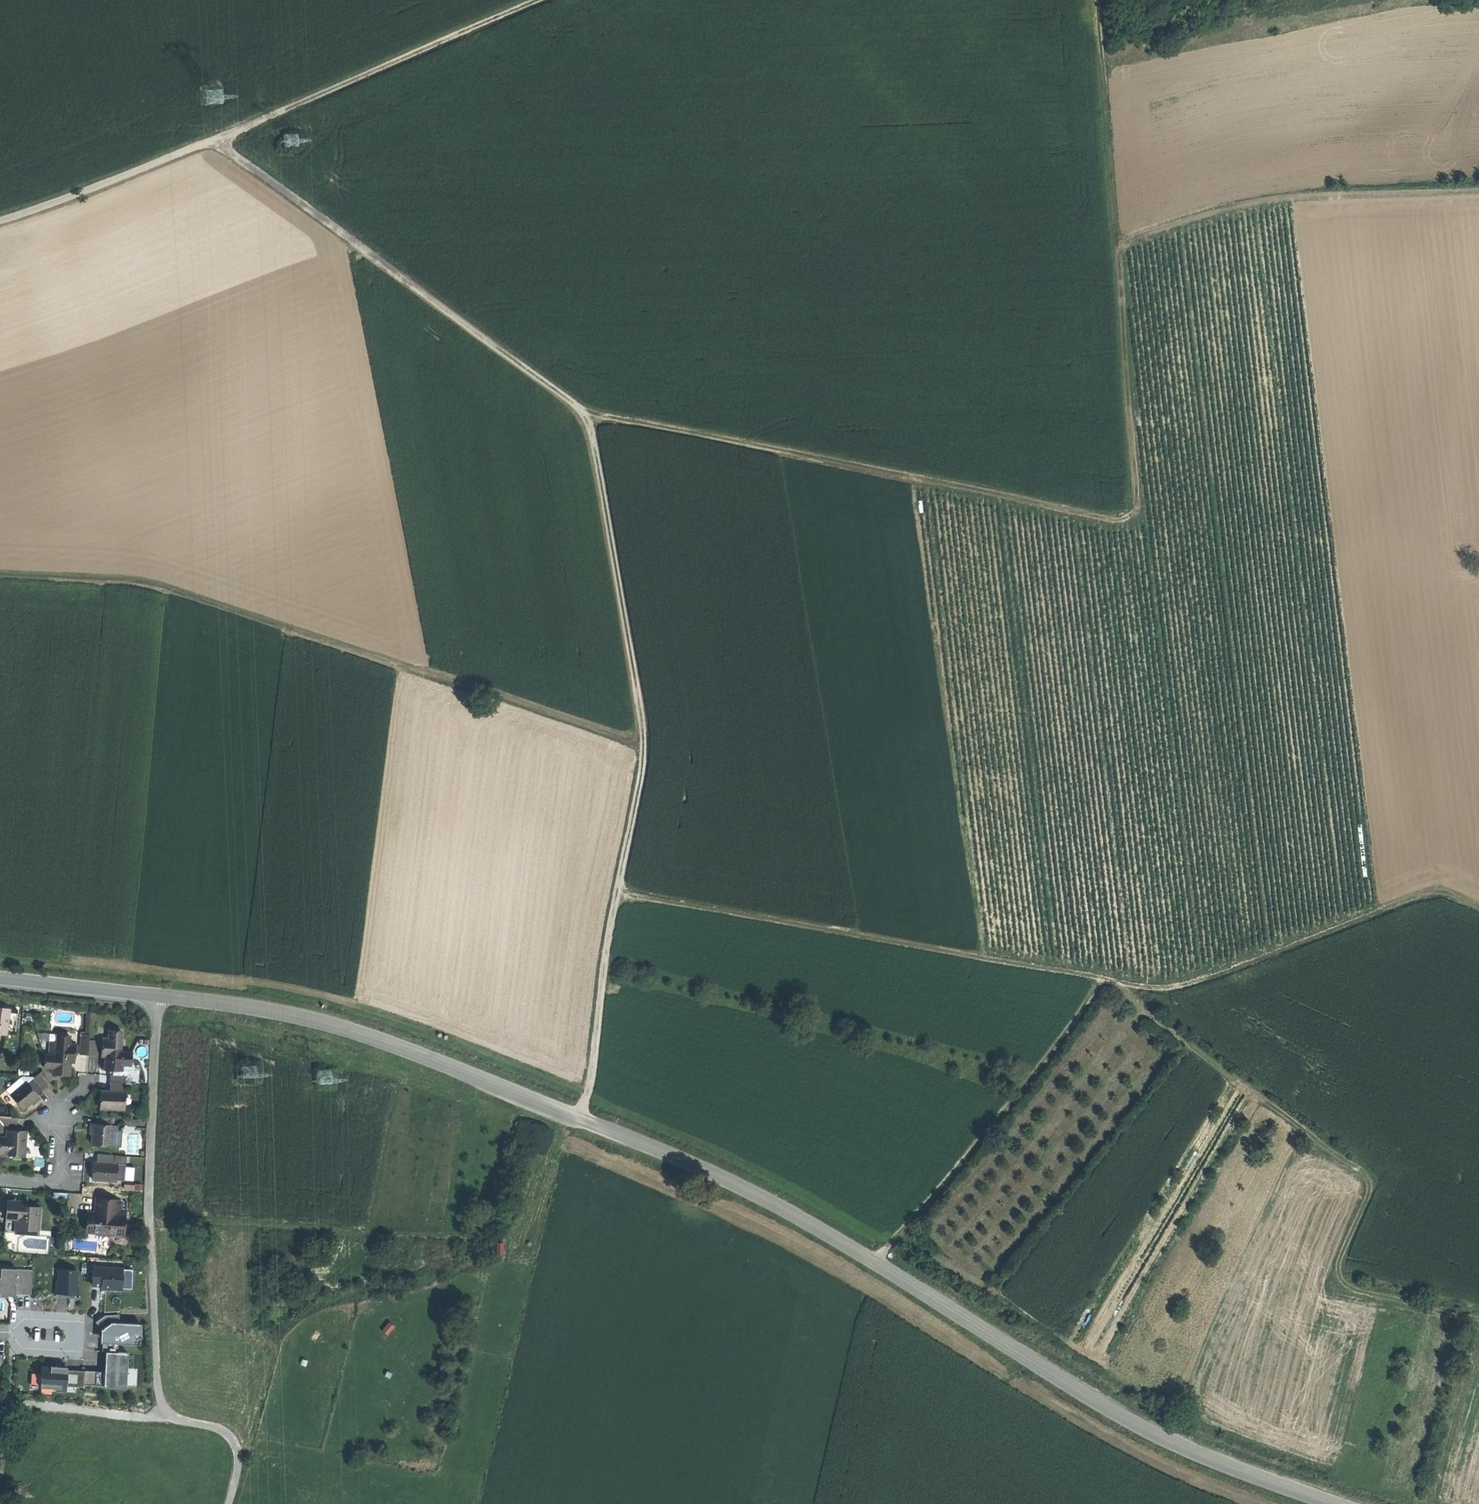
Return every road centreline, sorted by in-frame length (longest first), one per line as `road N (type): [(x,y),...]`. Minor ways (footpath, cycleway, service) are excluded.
road 1 (tertiary): [(1332,1503),(1154,1436),(765,1201),(468,1076),(273,1012),(0,981)]
road 2 (track): [(578,1119),(643,744),(589,427),(575,405),(212,143)]
road 3 (track): [(584,416),(1127,522),(1135,503),(1101,0)]
road 4 (track): [(1478,909),(1429,893),(1214,975),(1152,990),(617,895)]
road 5 (track): [(643,744),(147,587),(0,577)]
road 6 (track): [(537,0),(212,143),(0,221)]
road 7 (track): [(1120,986),(1170,1033),(1368,1177),(1367,1202),(1341,1264),(1347,1286),(1478,1320)]
road 8 (track): [(229,1503),(237,1448),(217,1429),(174,1421),(156,1382),(149,1225),(157,999)]
road 9 (track): [(1117,243),(1288,199),(1478,190)]
road 10 (track): [(874,1264),(1104,982)]
road 11 (track): [(174,1421),(9,1410),(0,1486)]
road 12 (residential): [(13,1333),(27,1320),(73,1329),(65,1350),(28,1348)]
road 13 (residential): [(0,1180),(51,1184),(61,1177),(63,1116)]

